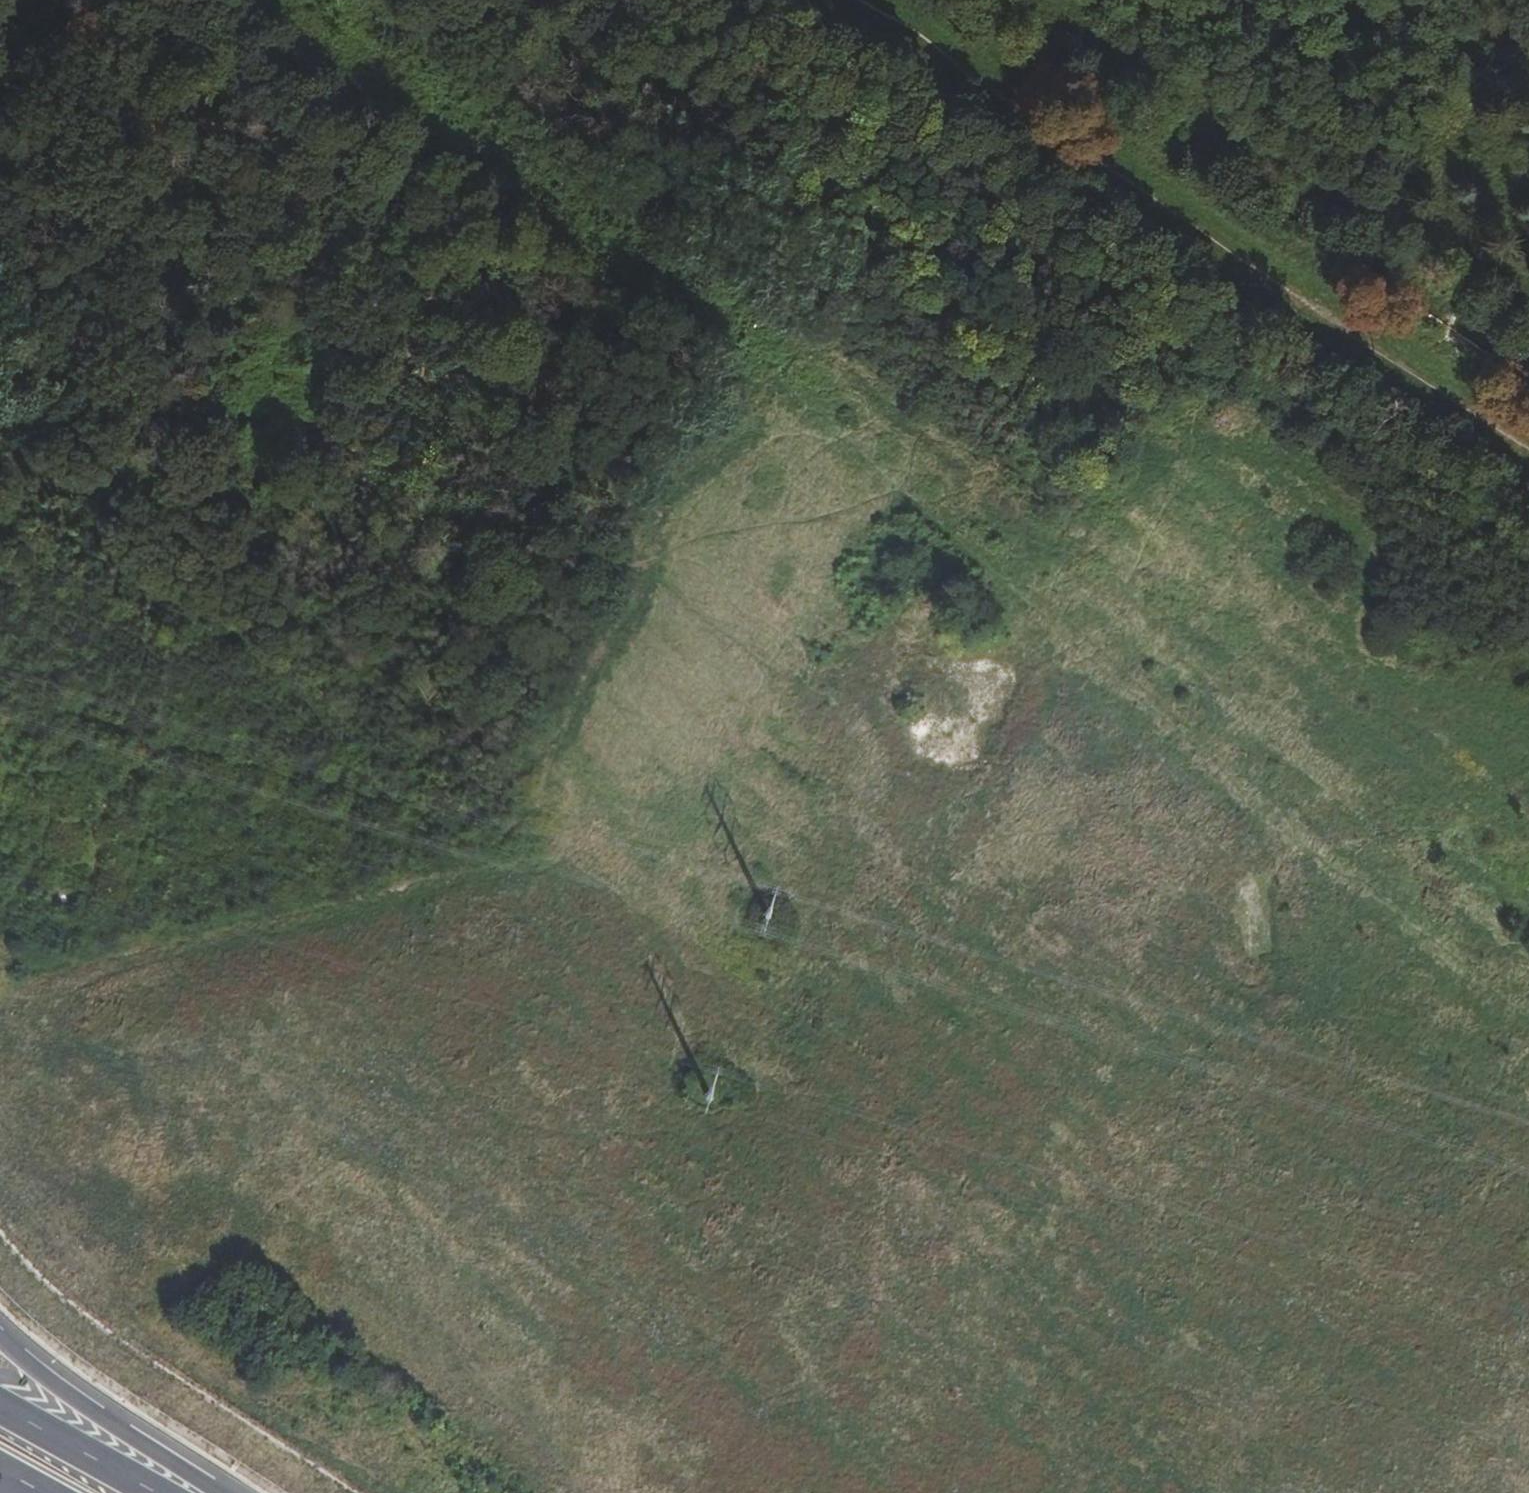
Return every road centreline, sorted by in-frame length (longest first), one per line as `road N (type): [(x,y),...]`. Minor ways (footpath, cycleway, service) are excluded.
road 1 (track): [(1528,441),(852,0)]
road 2 (trunk): [(224,1492),(0,1337)]
road 3 (trunk): [(160,1492),(0,1403)]

